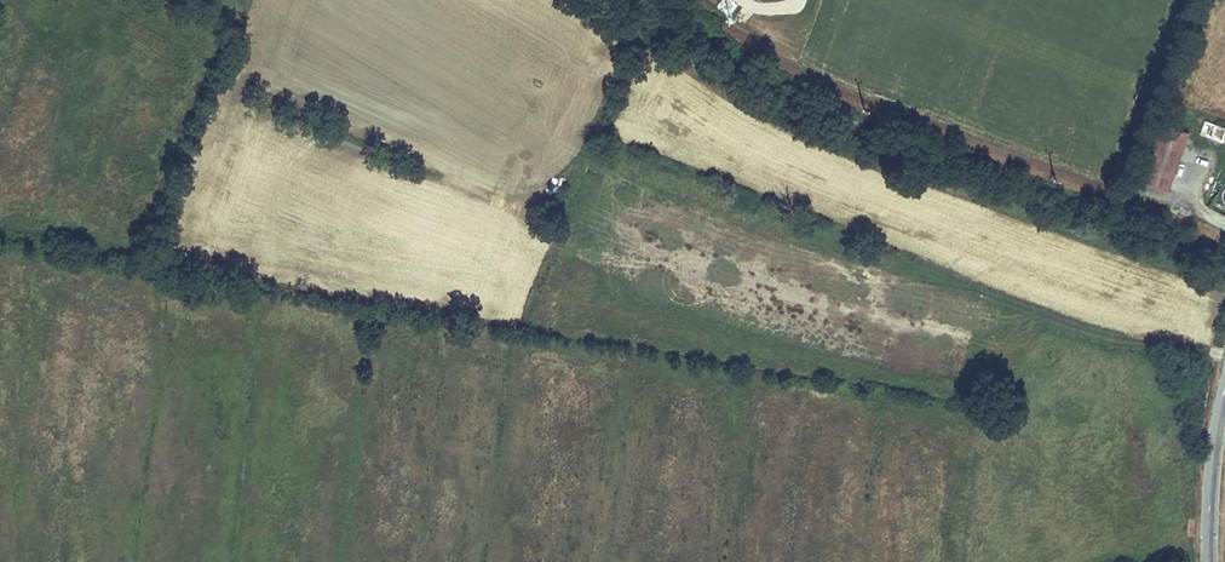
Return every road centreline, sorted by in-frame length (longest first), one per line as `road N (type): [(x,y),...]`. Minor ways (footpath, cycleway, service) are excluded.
road 1 (tertiary): [(1224,390),(1212,463),(1208,561)]

